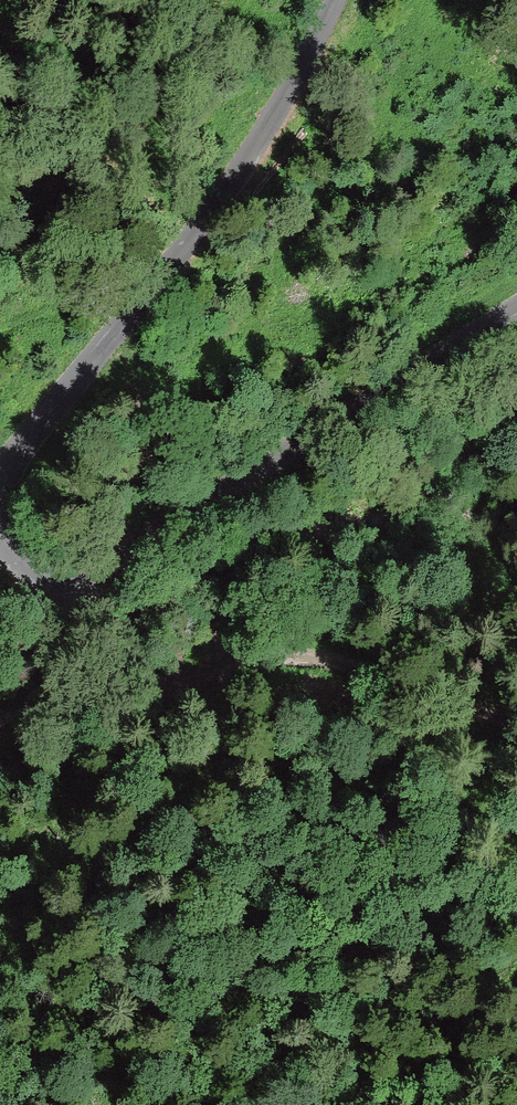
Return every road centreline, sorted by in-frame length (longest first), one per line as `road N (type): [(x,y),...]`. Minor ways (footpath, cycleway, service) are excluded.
road 1 (unclassified): [(516,308),(110,569),(76,580),(49,575),(24,565),(0,537)]
road 2 (unclassified): [(0,484),(295,85),(335,0)]
road 3 (track): [(76,580),(85,650),(119,678),(158,682),(325,663),(432,709),(516,727)]

